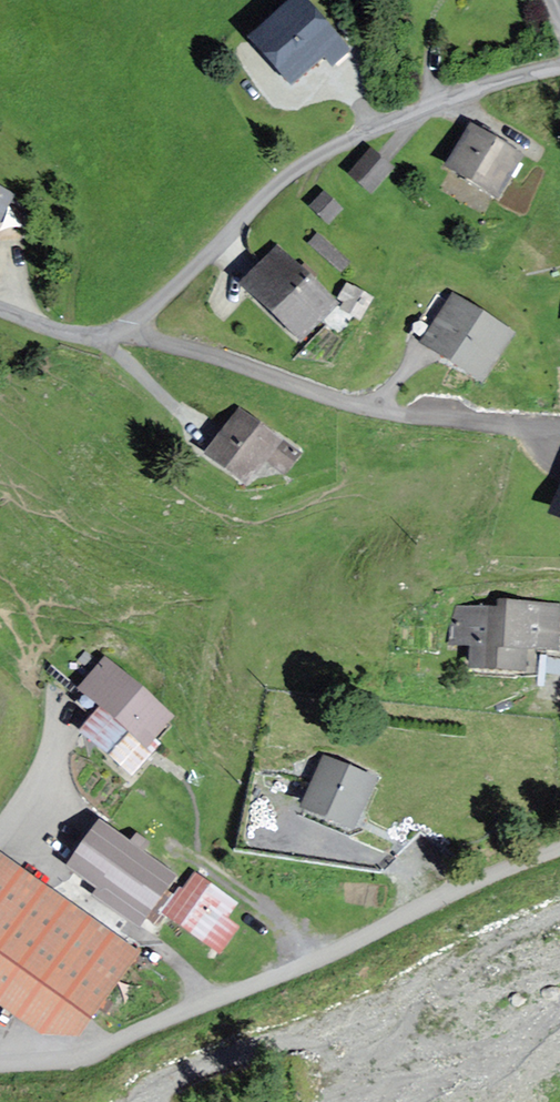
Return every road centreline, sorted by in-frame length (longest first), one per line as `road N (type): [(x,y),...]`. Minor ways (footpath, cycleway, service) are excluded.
road 1 (residential): [(559,64),(439,101),(314,158),(155,304),(103,336),(62,333),(0,311)]
road 2 (track): [(559,849),(100,1050),(0,1064)]
road 3 (track): [(559,424),(470,423),(367,406)]
road 4 (track): [(306,960),(298,941),(176,849)]

